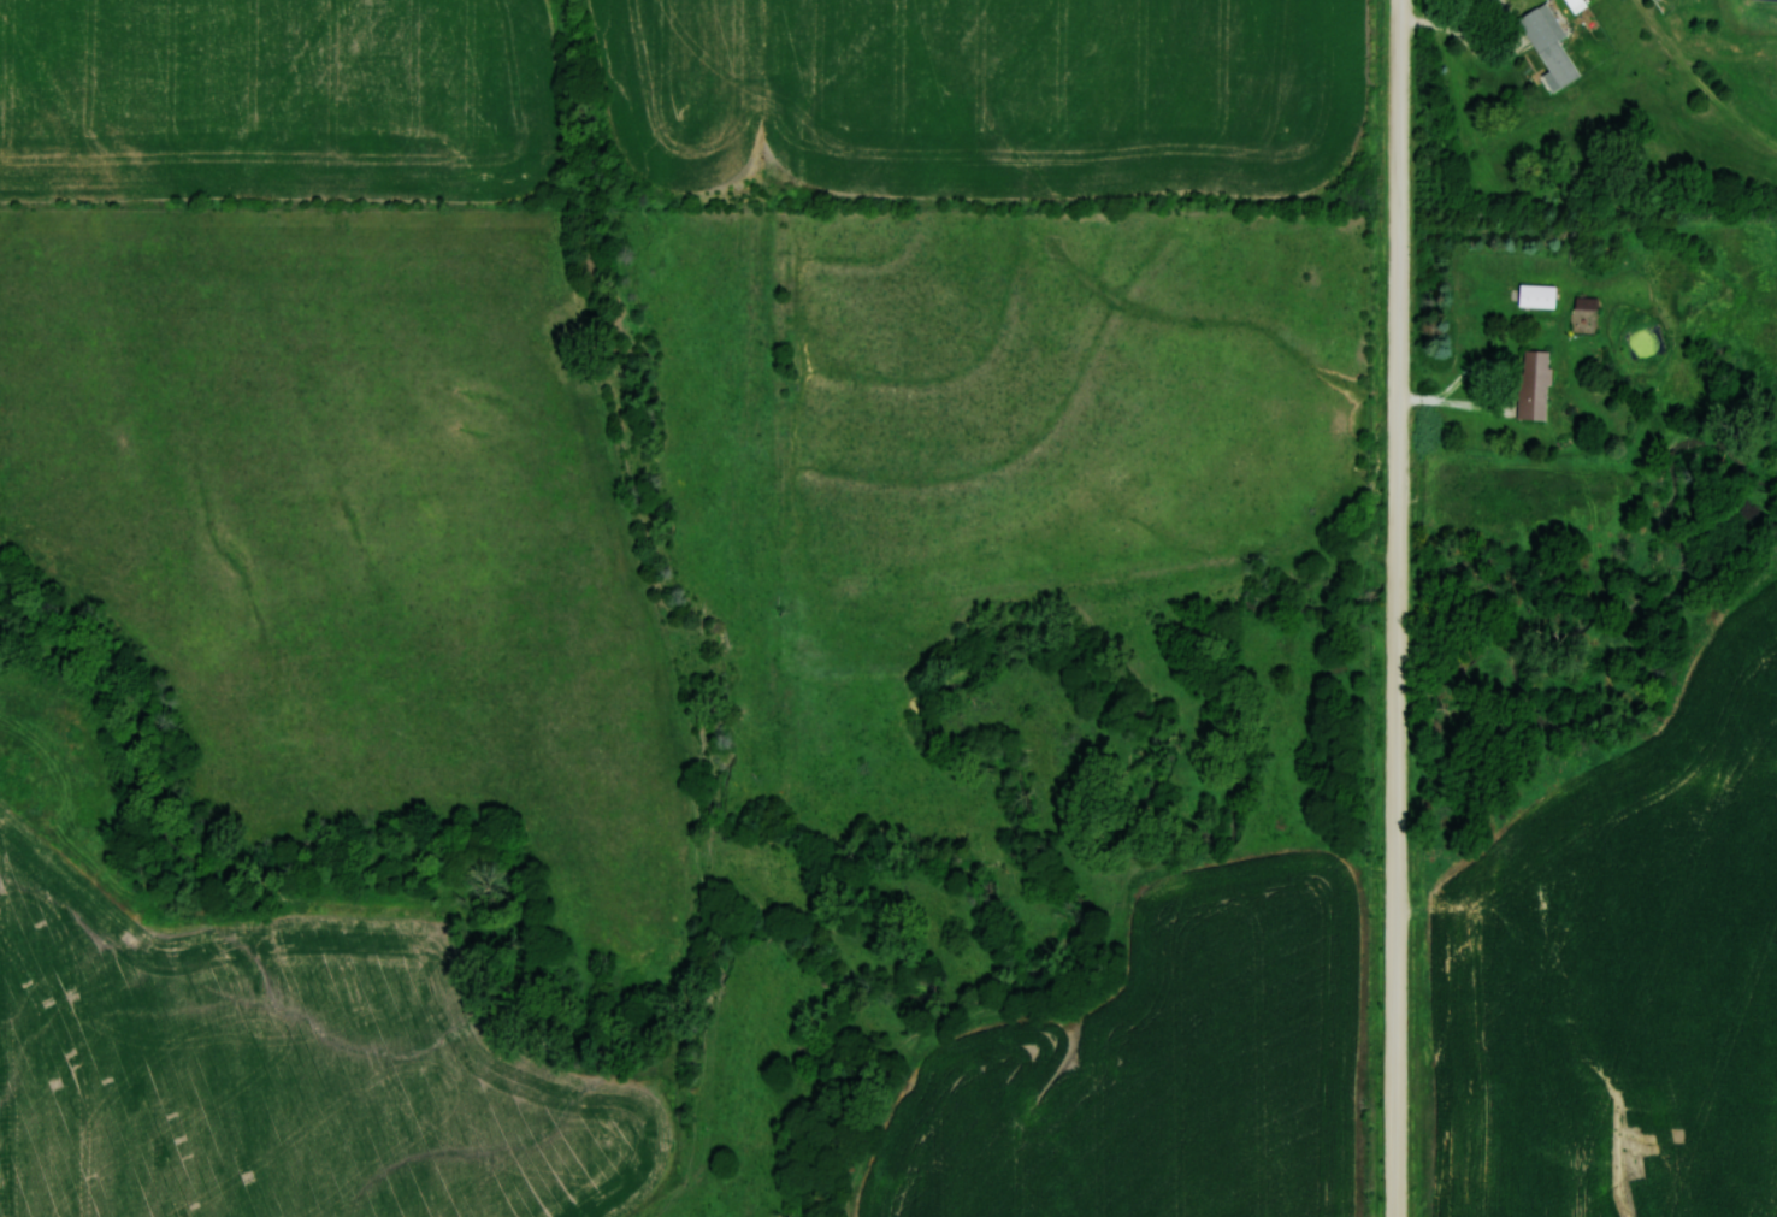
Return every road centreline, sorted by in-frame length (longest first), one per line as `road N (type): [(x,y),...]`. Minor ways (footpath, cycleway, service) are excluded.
road 1 (residential): [(1400,1216),(1403,0)]

